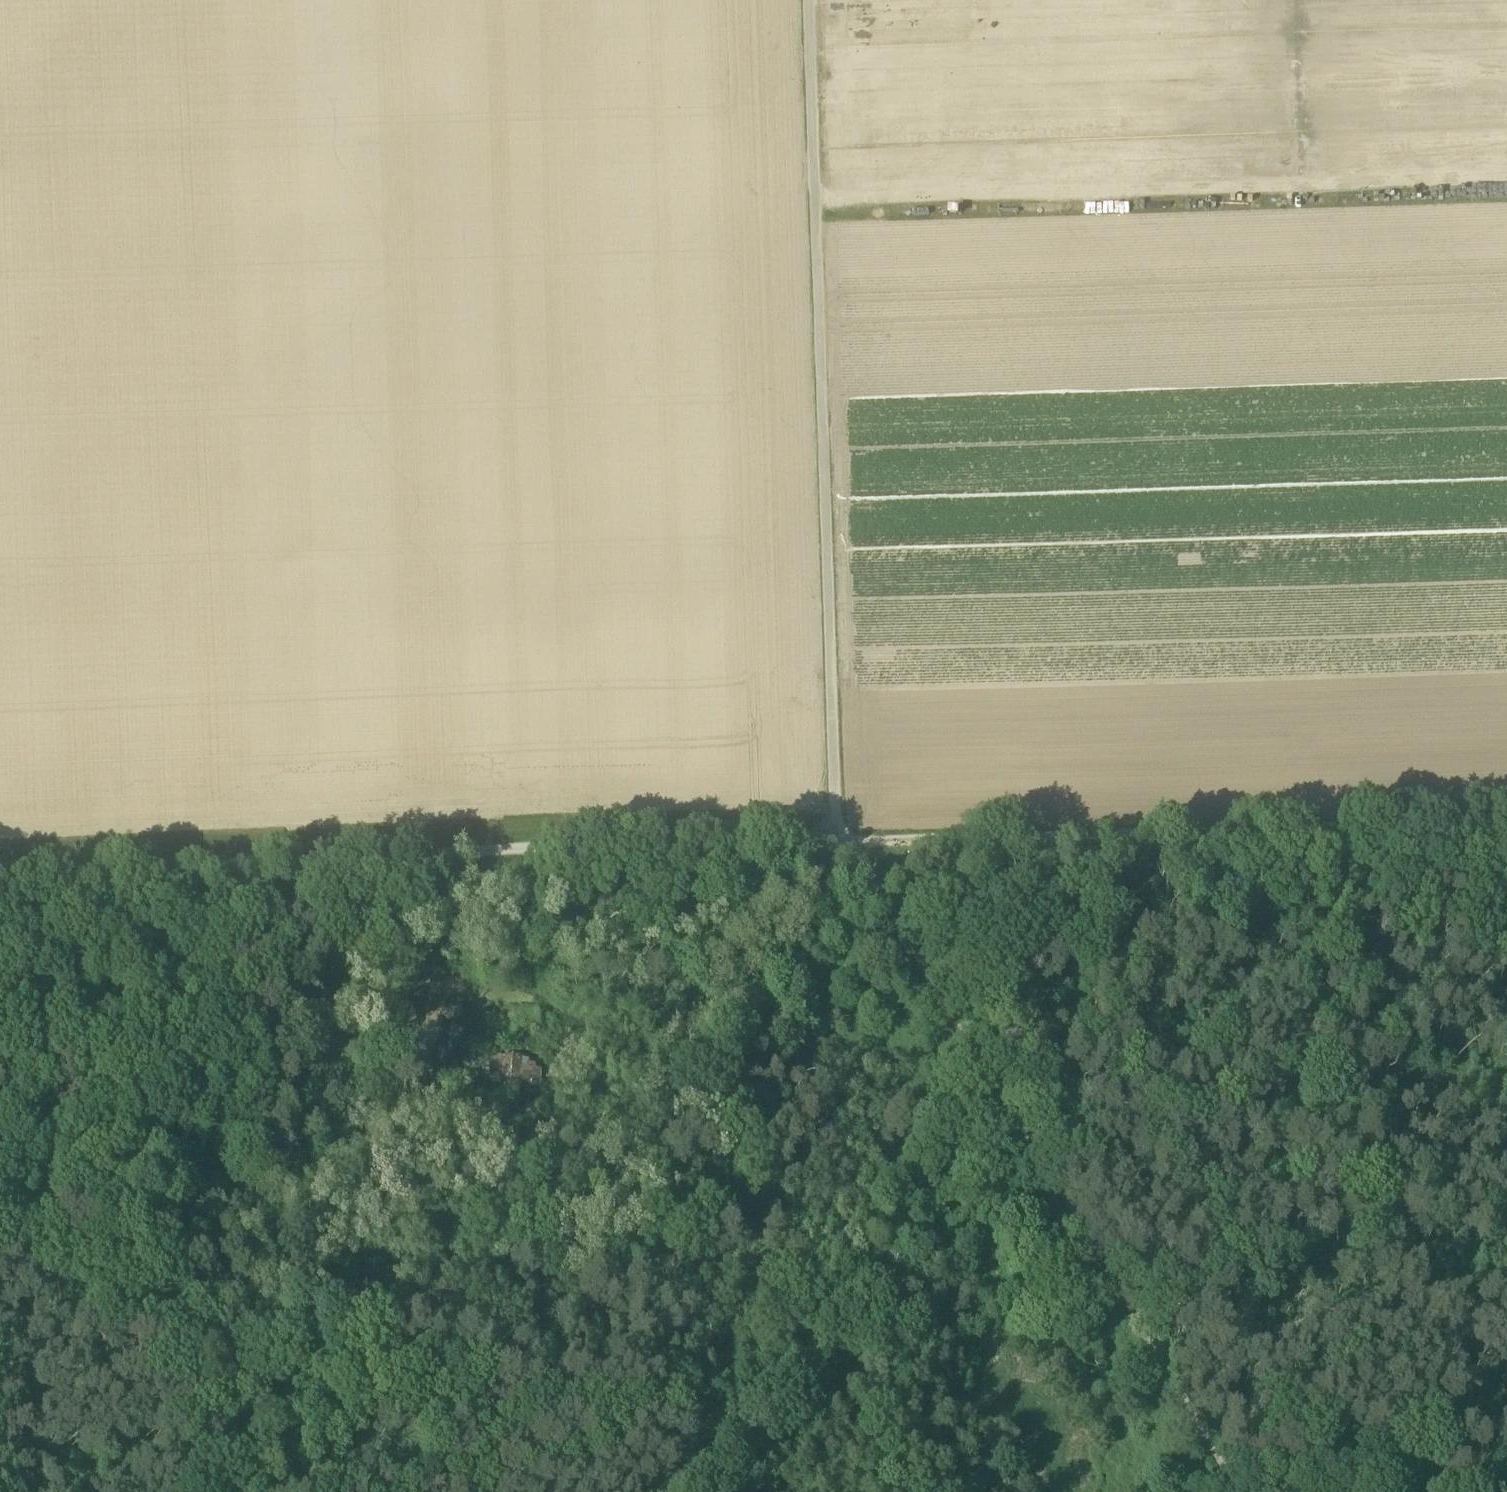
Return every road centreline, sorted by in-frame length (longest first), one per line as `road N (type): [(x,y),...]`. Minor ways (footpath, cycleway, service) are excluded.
road 1 (track): [(0,872),(839,844),(1233,1491)]
road 2 (track): [(1506,822),(839,844),(810,0)]

